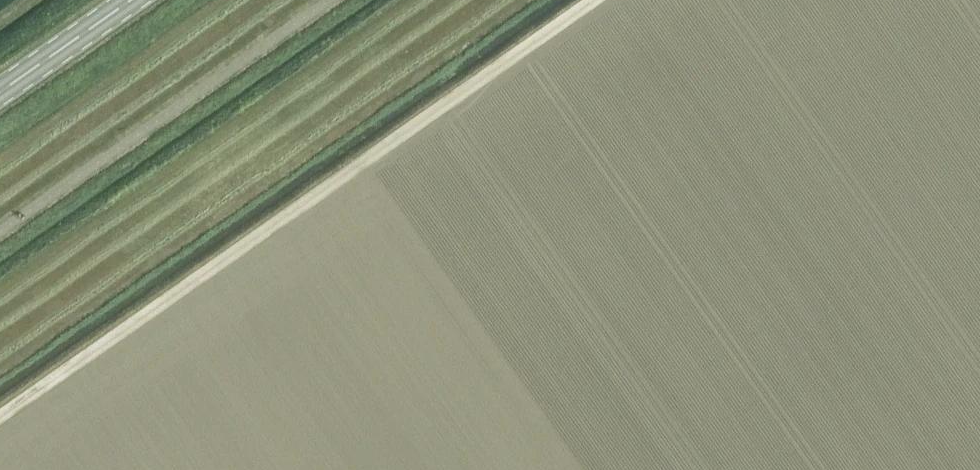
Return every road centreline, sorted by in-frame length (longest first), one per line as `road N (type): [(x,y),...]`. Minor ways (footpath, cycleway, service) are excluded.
road 1 (secondary): [(0,92),(131,0)]

